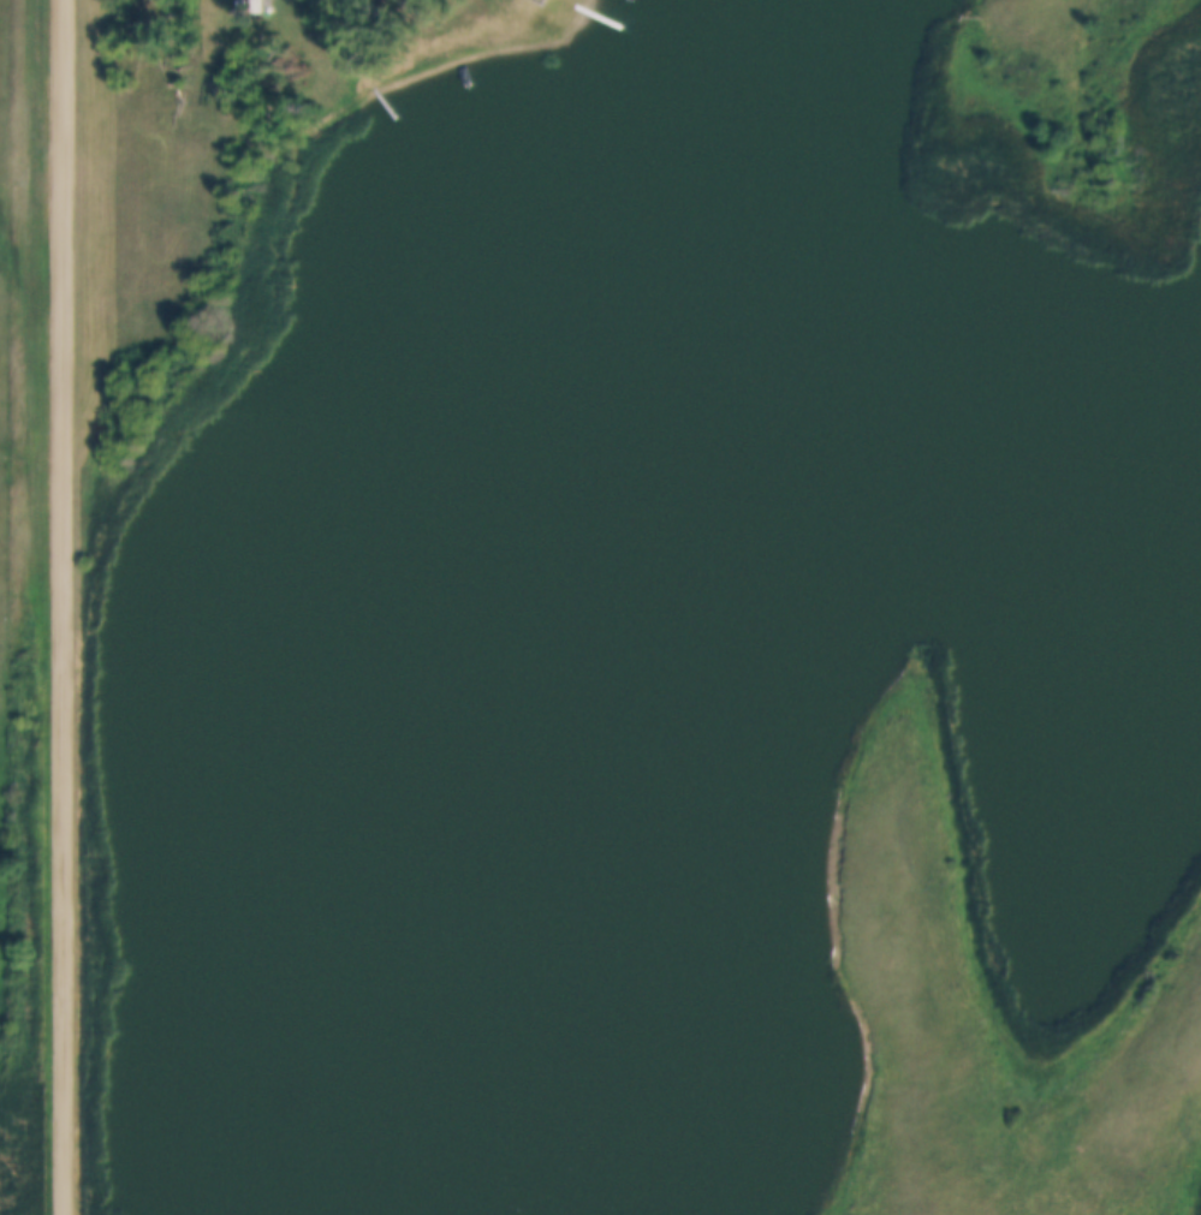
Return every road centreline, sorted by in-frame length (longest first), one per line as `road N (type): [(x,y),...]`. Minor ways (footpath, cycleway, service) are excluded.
road 1 (residential): [(66,1214),(63,0)]

